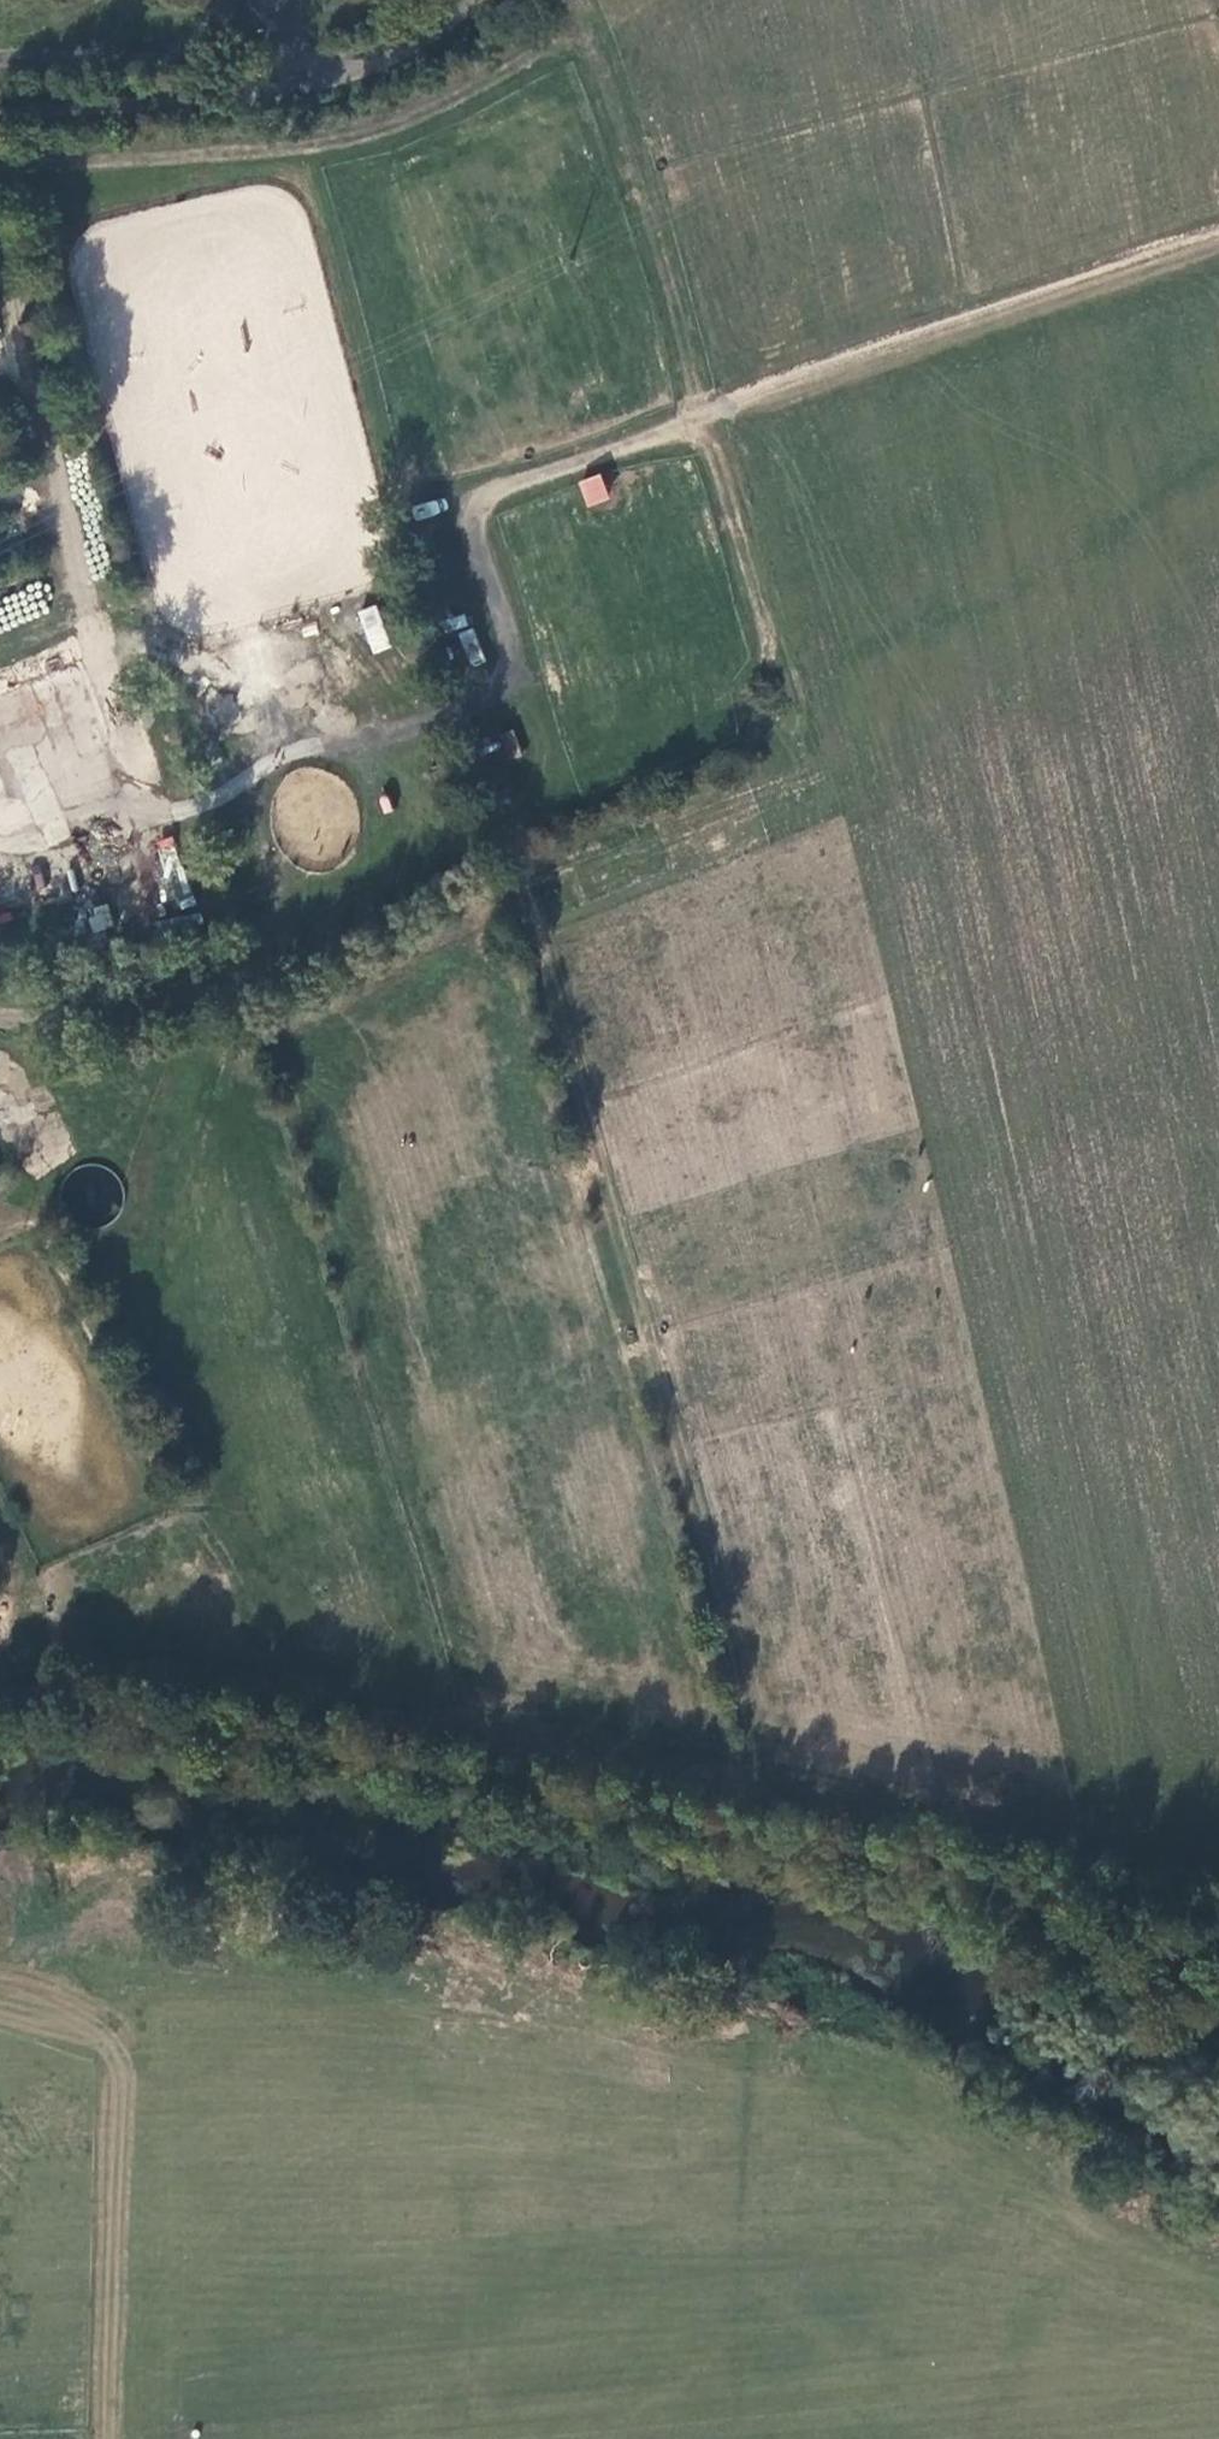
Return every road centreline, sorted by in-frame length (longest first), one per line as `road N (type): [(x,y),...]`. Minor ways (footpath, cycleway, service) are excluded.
road 1 (track): [(0,167),(323,141),(487,94),(587,33)]
road 2 (unclassified): [(0,124),(319,89),(453,27),(475,0)]

